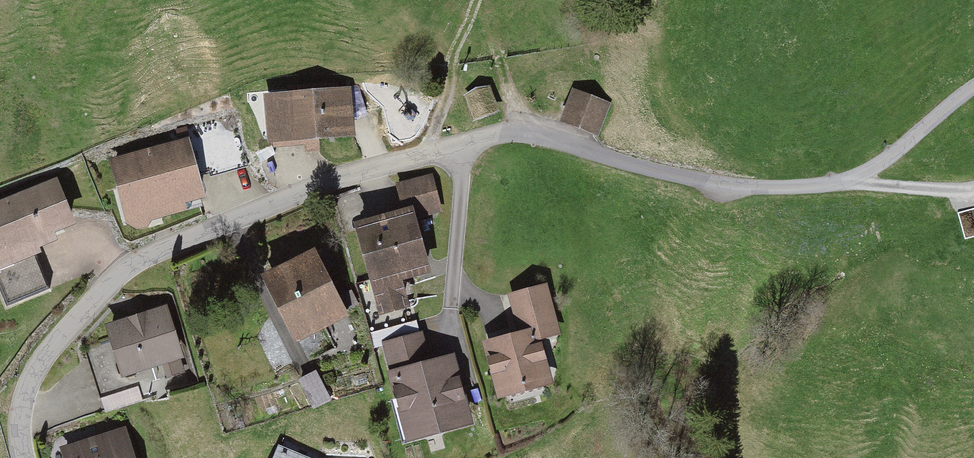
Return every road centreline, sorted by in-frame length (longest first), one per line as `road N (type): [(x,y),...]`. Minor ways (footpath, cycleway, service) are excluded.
road 1 (residential): [(38,457),(28,424),(38,364),(107,276),(307,186),(518,128),(674,178),(850,185),(973,99)]
road 2 (track): [(475,140),(451,337)]
road 3 (track): [(478,0),(433,151)]

